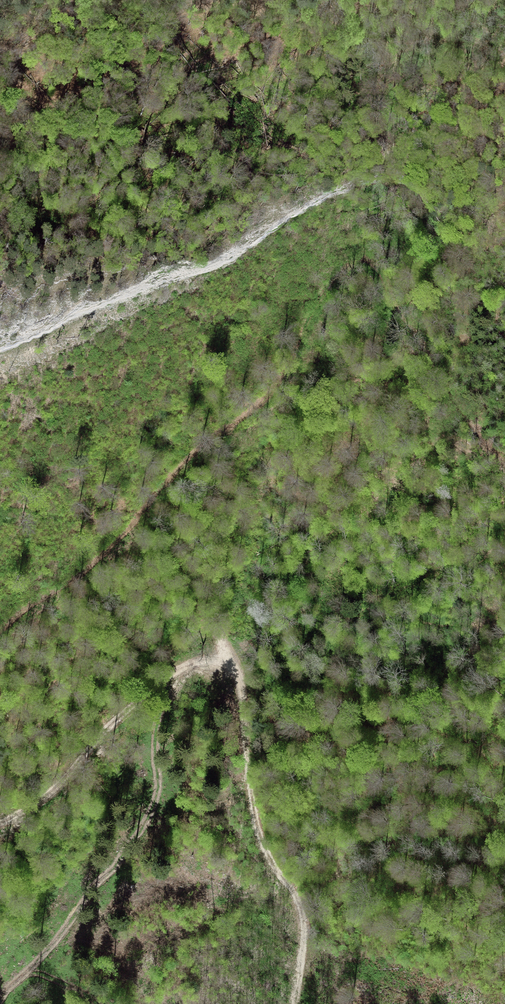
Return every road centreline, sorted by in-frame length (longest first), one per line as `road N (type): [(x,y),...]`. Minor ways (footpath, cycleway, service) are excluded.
road 1 (track): [(504,465),(403,320),(380,271),(348,265),(320,298),(269,403),(190,456),(105,555),(0,633)]
road 2 (track): [(0,825),(59,788),(130,710),(176,675),(226,664),(239,681),(257,829),(304,922),(293,1003)]
road 3 (track): [(231,667),(100,871),(14,977),(7,1003)]
road 4 (track): [(498,4),(457,131),(466,181),(504,234)]

